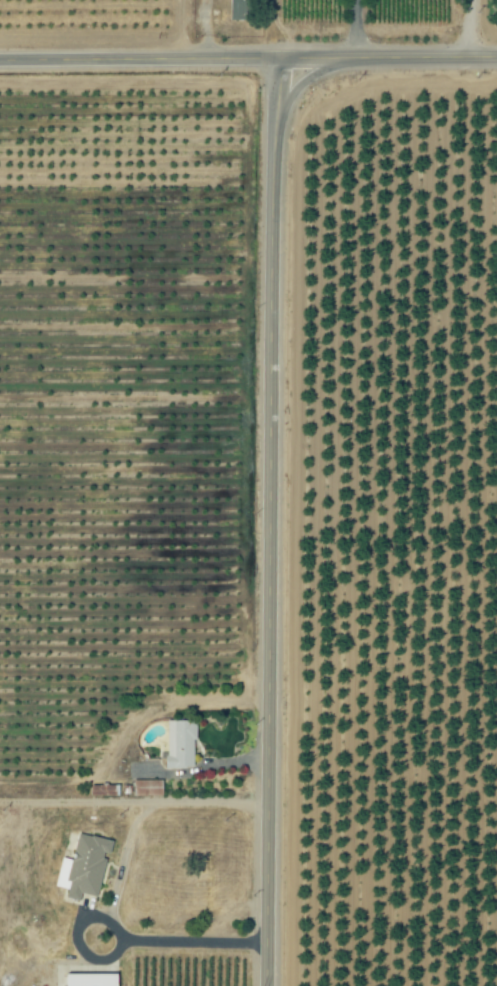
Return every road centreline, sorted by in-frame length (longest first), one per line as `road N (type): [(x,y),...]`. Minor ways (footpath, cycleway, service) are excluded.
road 1 (tertiary): [(265,985),(276,58)]
road 2 (residential): [(0,60),(276,58)]
road 3 (tertiary): [(276,58),(496,57)]

